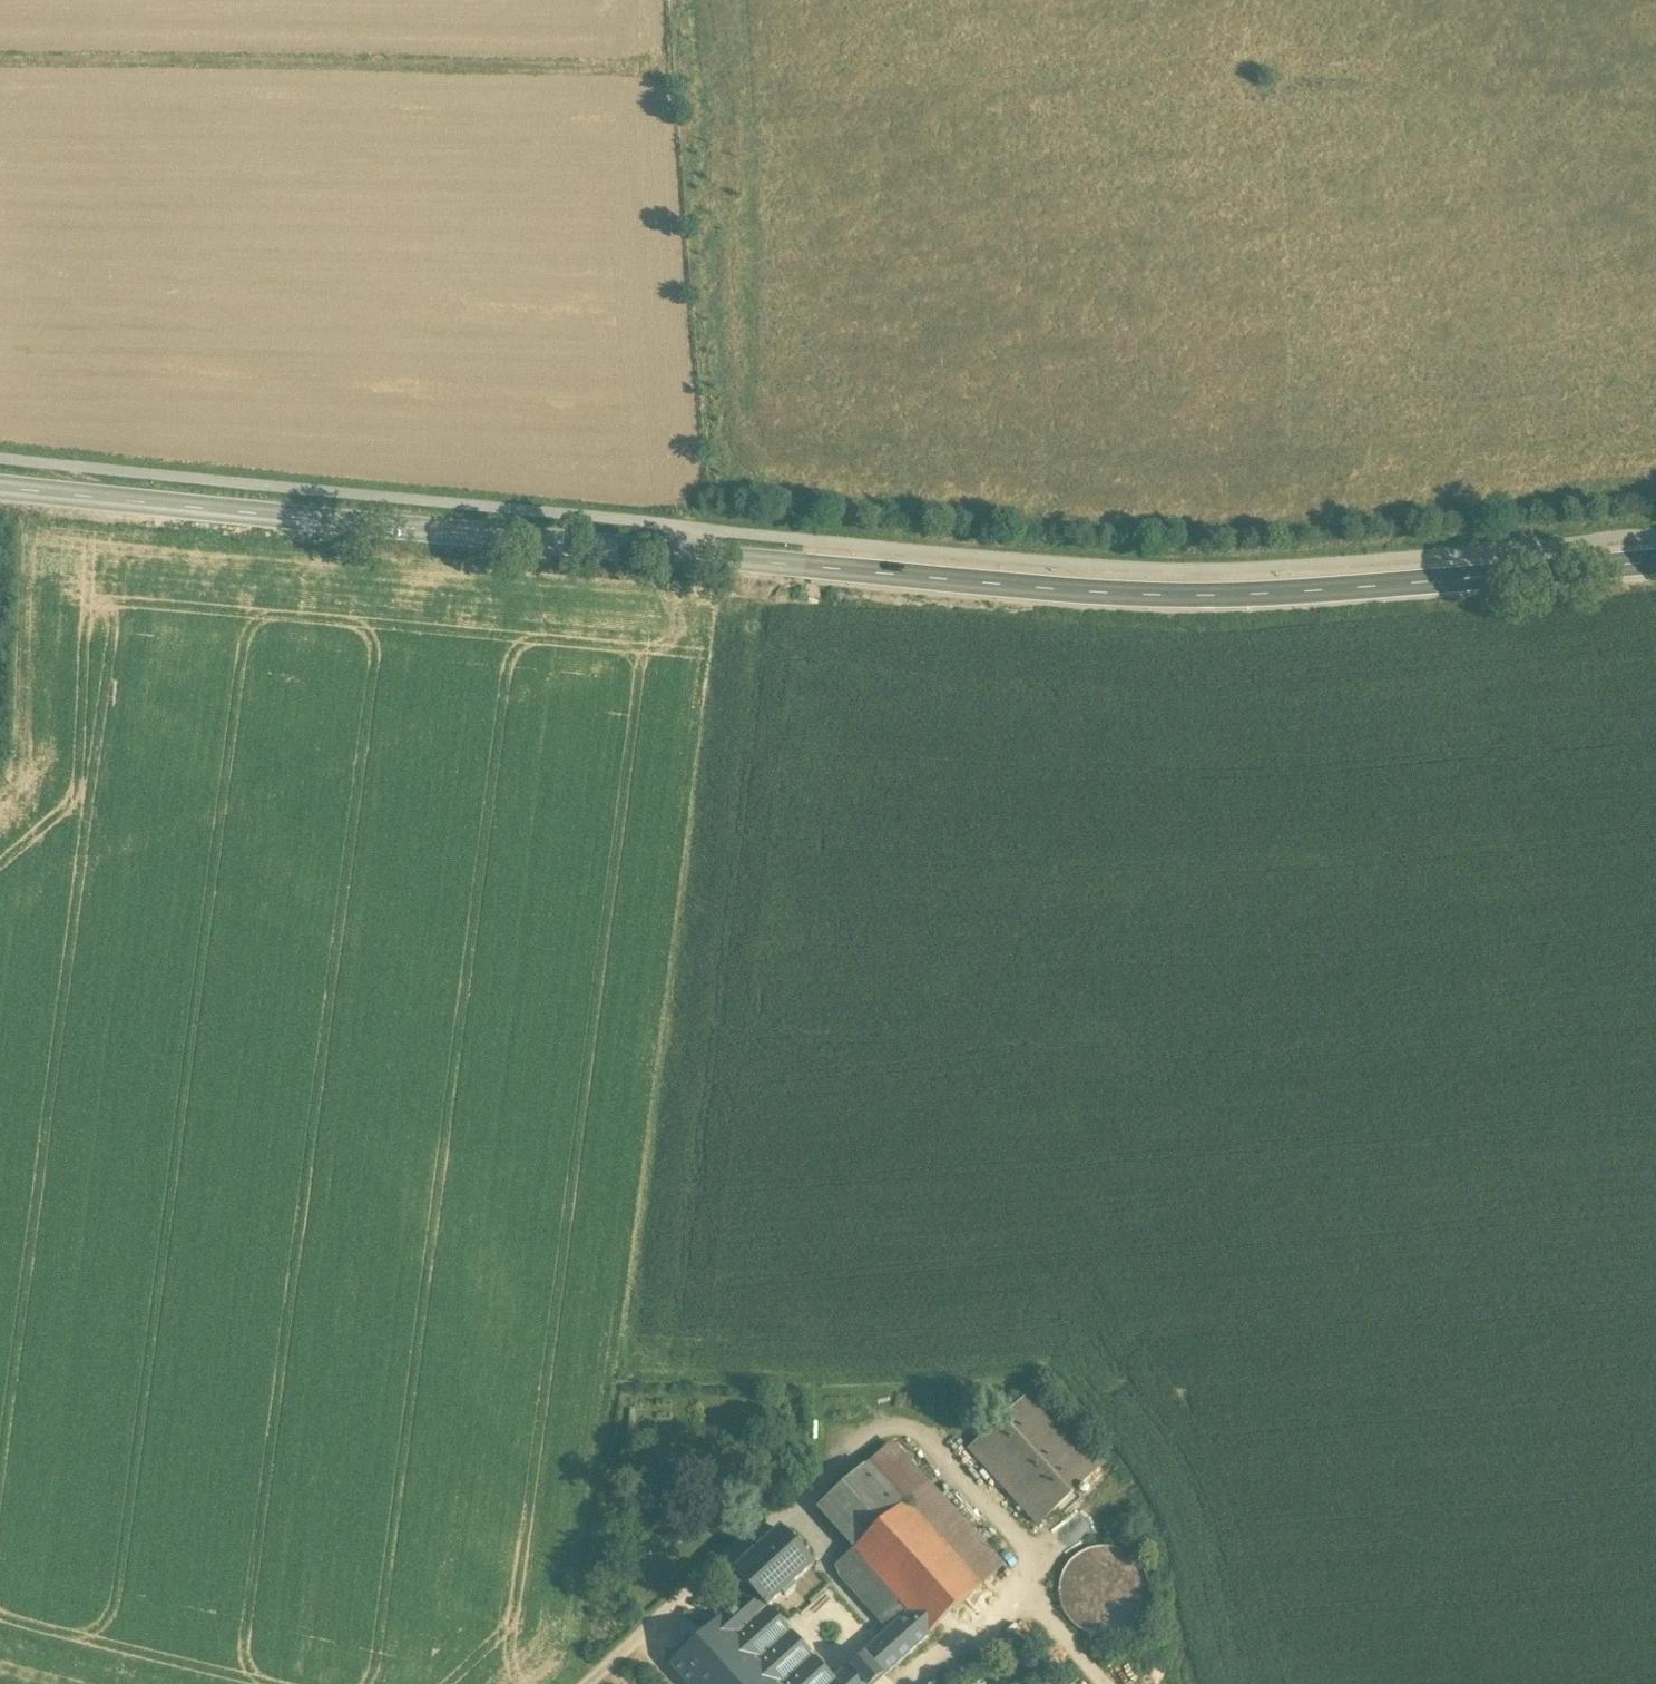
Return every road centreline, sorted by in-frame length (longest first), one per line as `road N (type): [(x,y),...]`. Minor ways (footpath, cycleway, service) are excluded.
road 1 (secondary): [(0,969),(159,792),(367,666),(1096,592)]
road 2 (secondary): [(0,486),(1096,592)]
road 3 (secondary): [(1096,592),(1242,595),(1655,560)]

